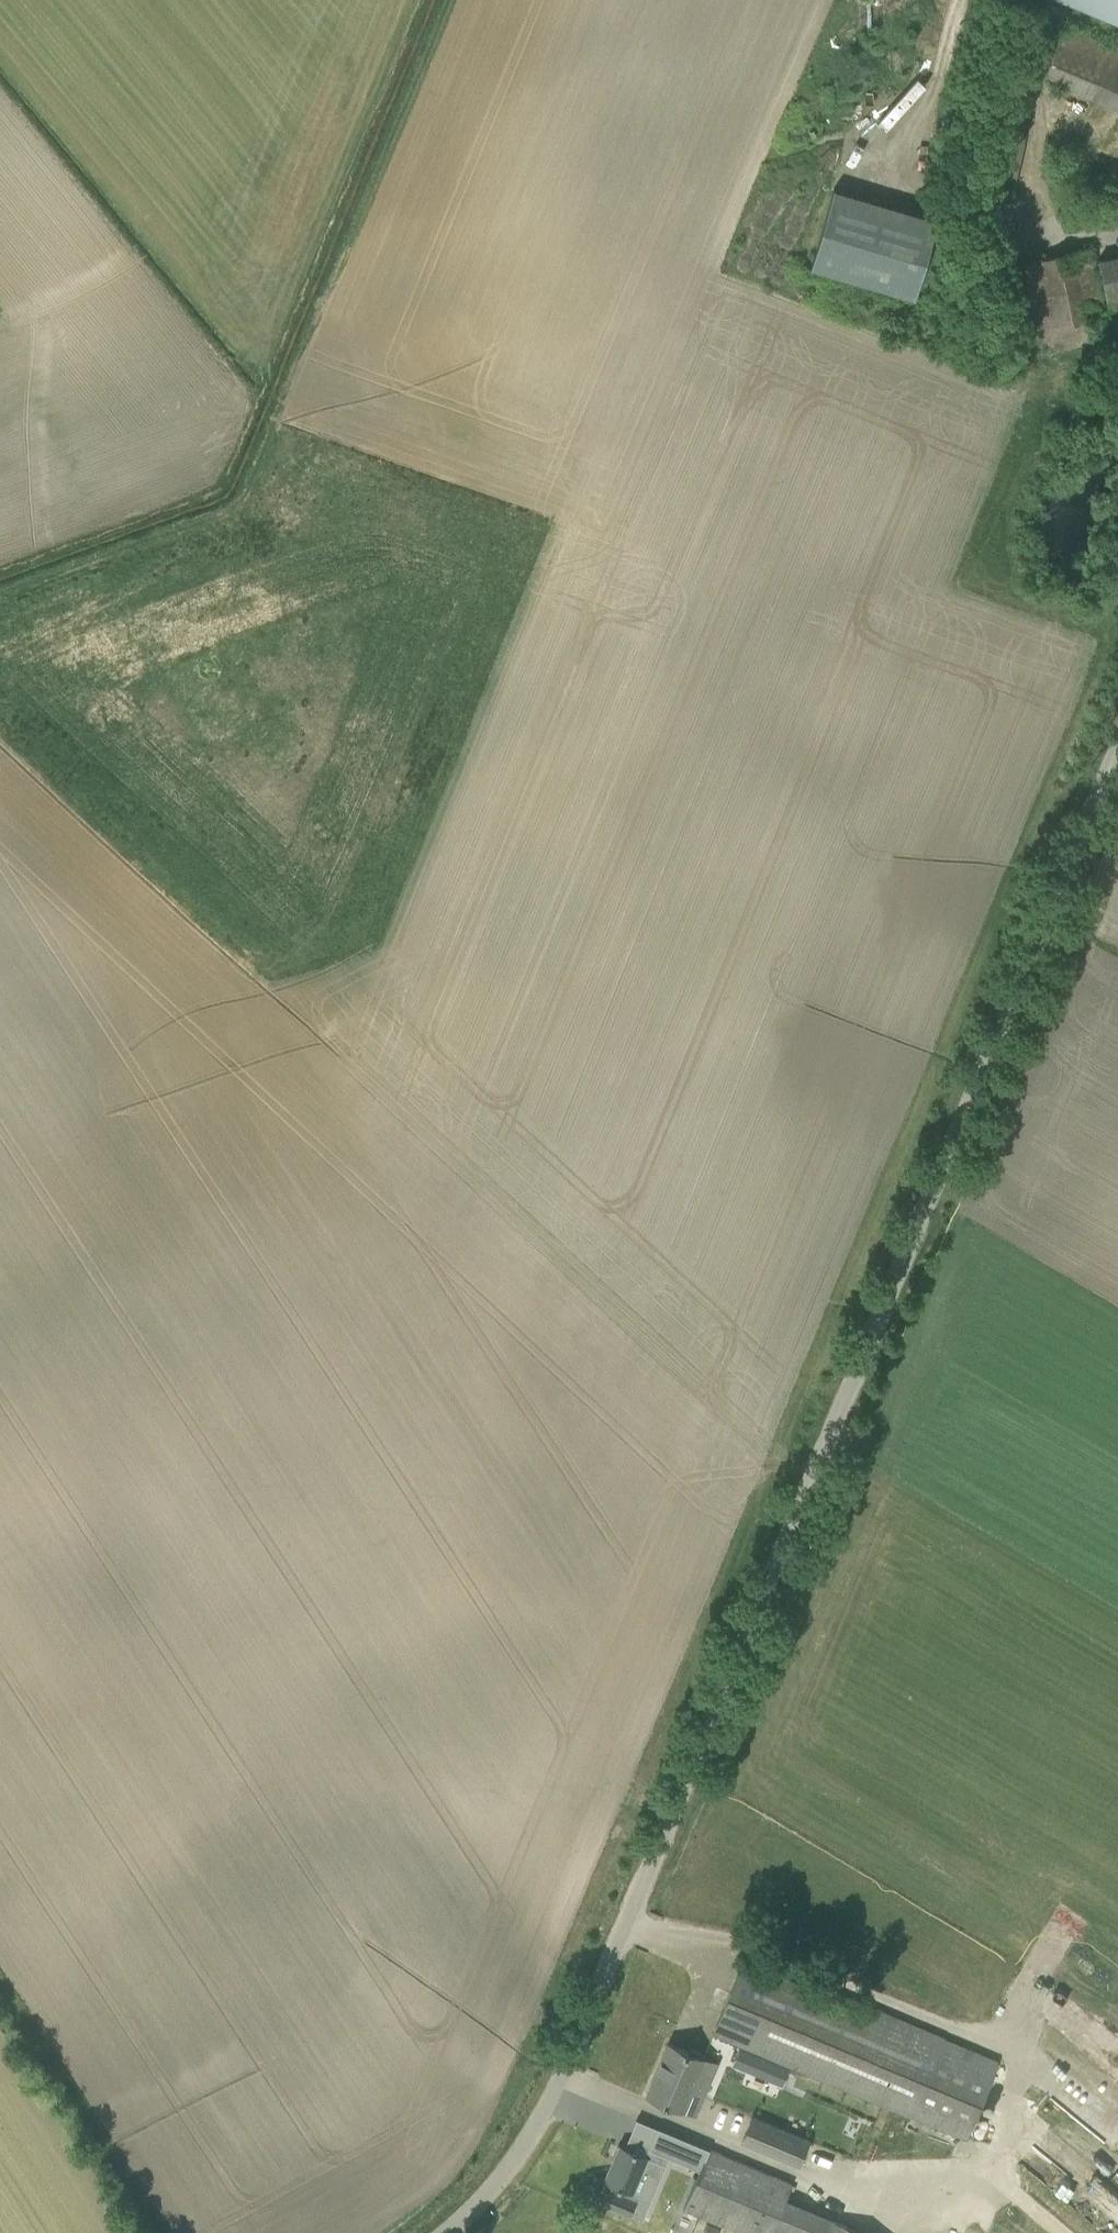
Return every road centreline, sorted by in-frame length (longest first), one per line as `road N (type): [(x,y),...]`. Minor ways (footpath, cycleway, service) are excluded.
road 1 (unclassified): [(432,2232),(477,2190),(542,2092),(1117,709)]

